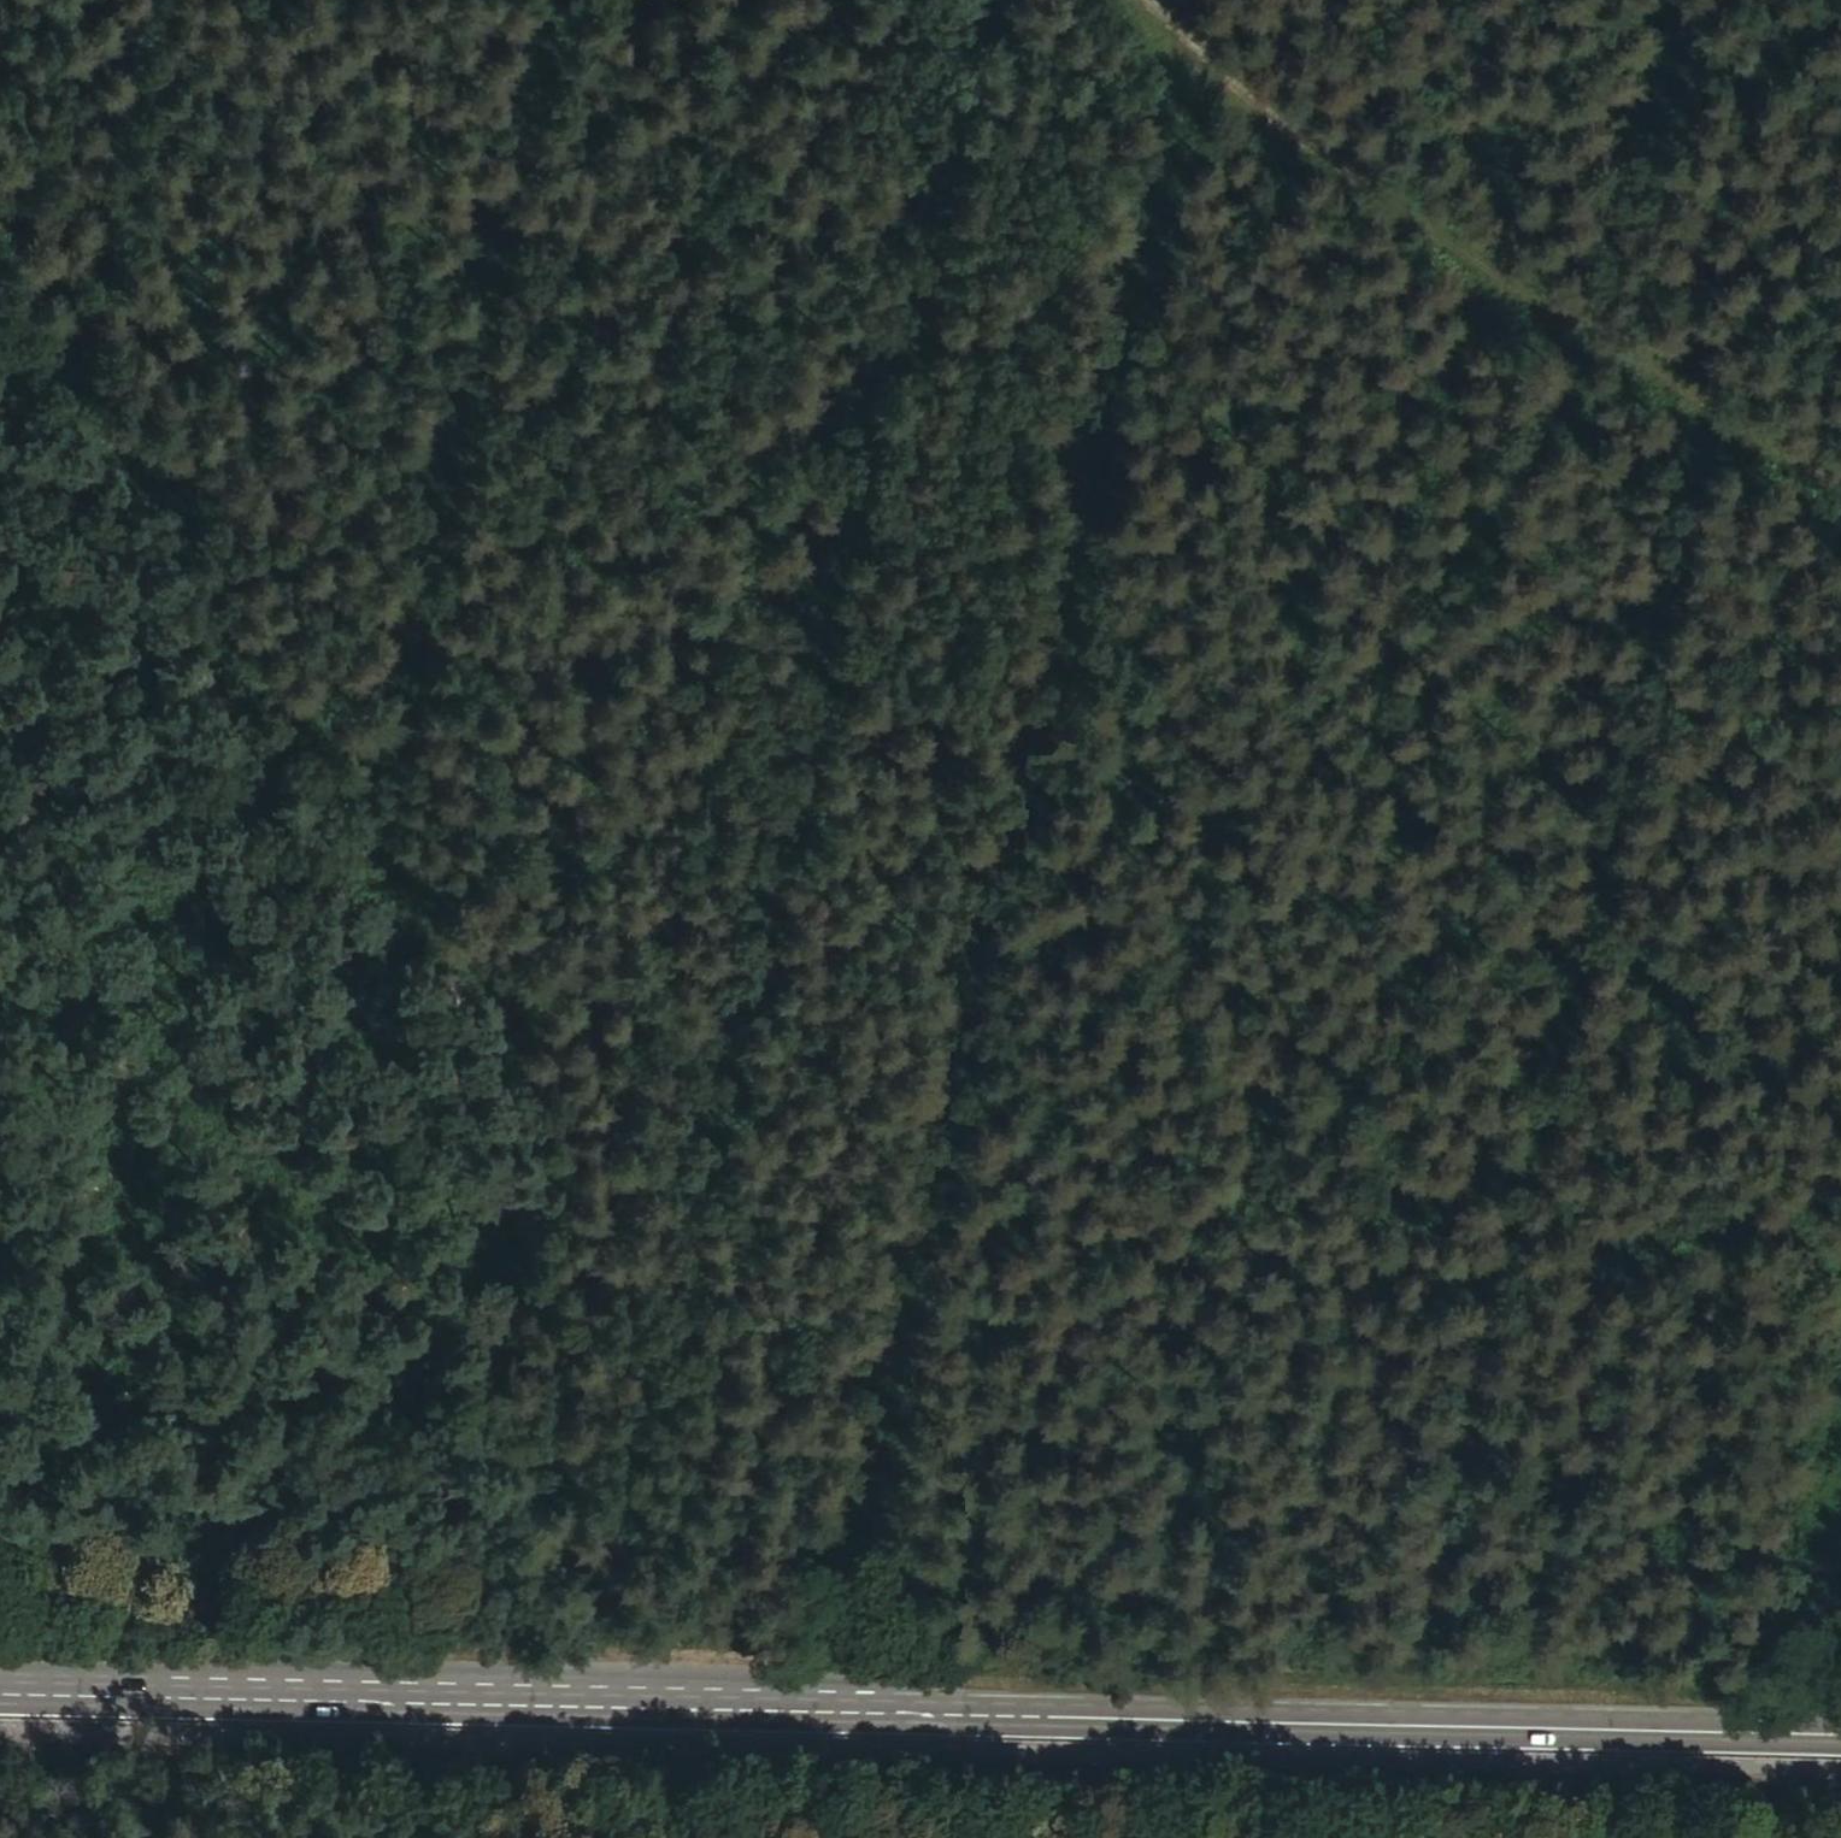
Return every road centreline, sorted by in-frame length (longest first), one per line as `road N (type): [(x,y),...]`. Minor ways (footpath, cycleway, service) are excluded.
road 1 (primary): [(1840,1728),(0,1696)]
road 2 (track): [(1136,0),(1170,37),(1501,292),(1840,485)]

